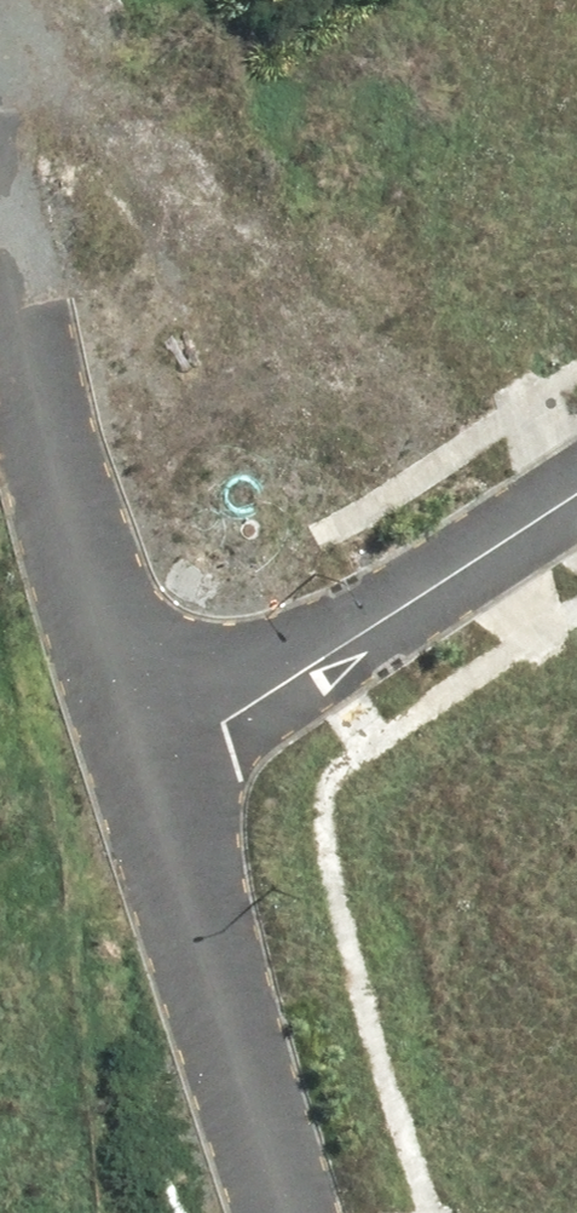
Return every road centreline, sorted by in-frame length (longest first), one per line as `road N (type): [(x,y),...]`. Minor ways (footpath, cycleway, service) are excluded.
road 1 (residential): [(0,218),(13,296),(147,750)]
road 2 (residential): [(147,750),(576,474)]
road 3 (residential): [(147,750),(294,1212)]

